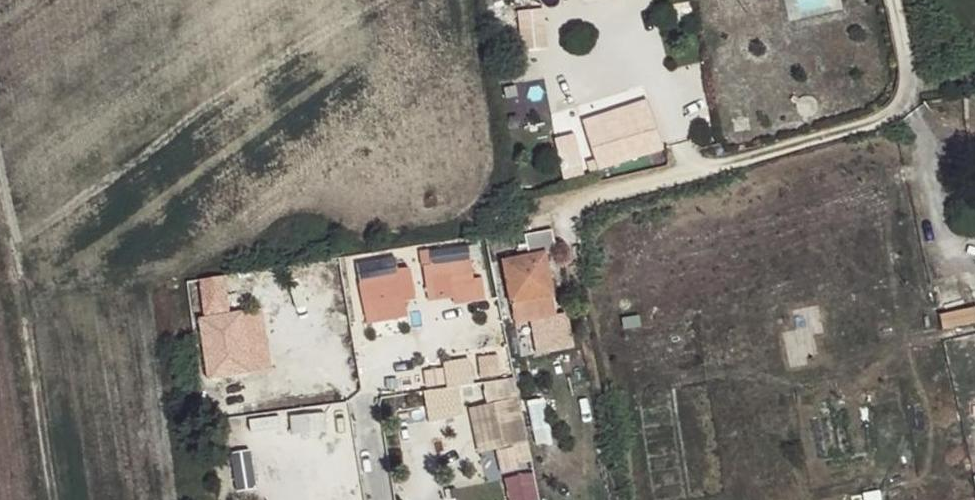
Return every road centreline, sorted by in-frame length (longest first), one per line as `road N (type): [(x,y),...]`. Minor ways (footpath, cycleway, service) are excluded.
road 1 (unclassified): [(891,0),(906,90),(888,117),(527,217)]

